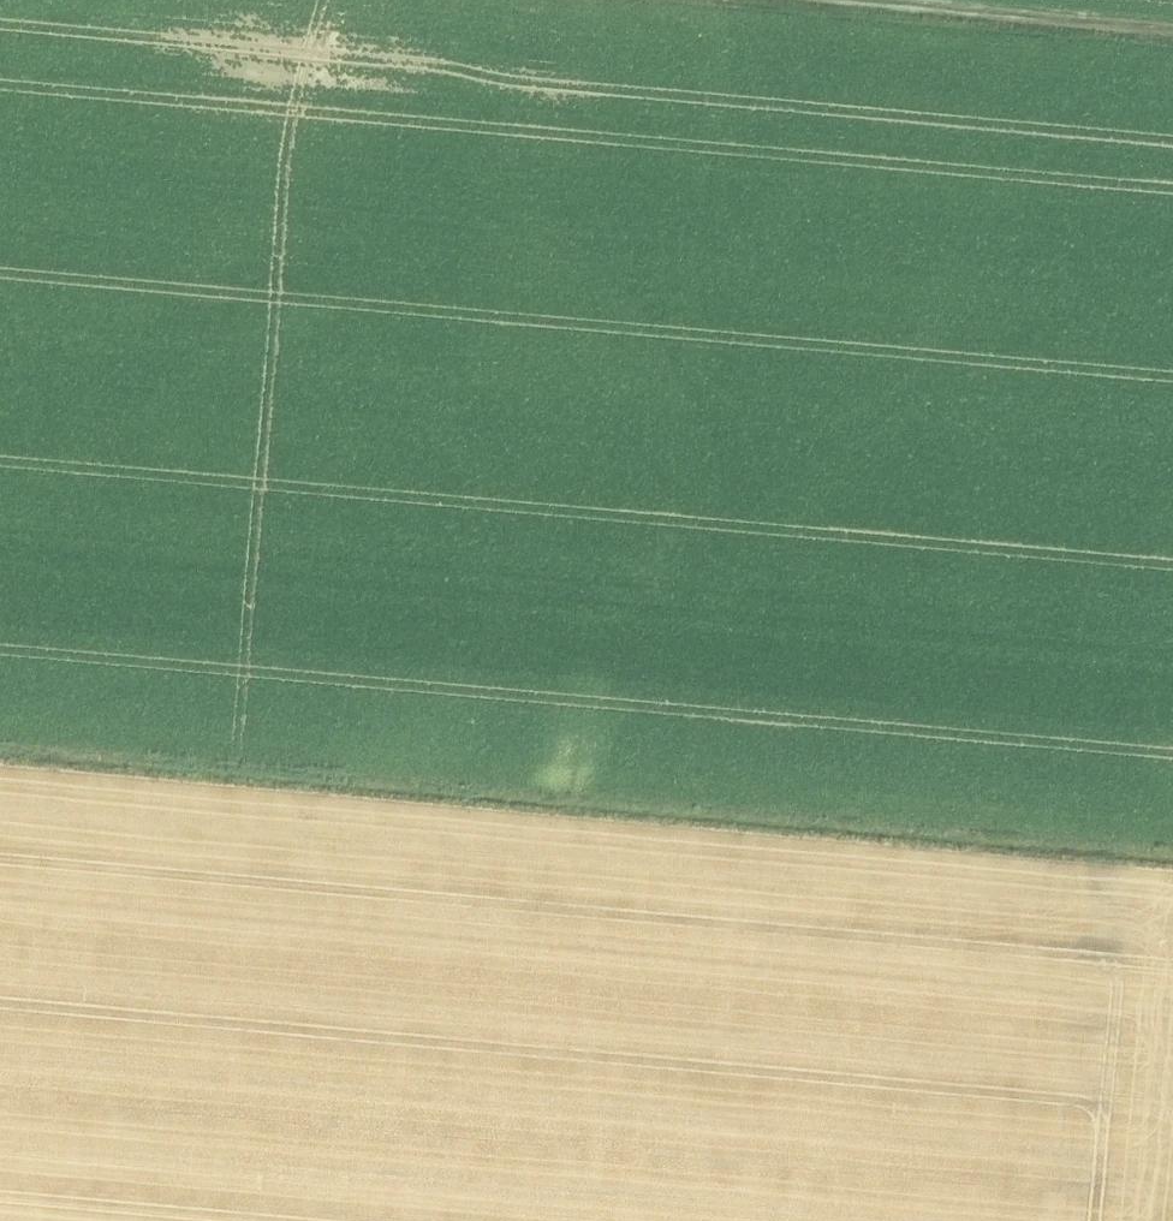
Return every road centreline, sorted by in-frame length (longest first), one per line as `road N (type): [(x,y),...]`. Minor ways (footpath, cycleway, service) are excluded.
road 1 (track): [(858,0),(1172,30)]

